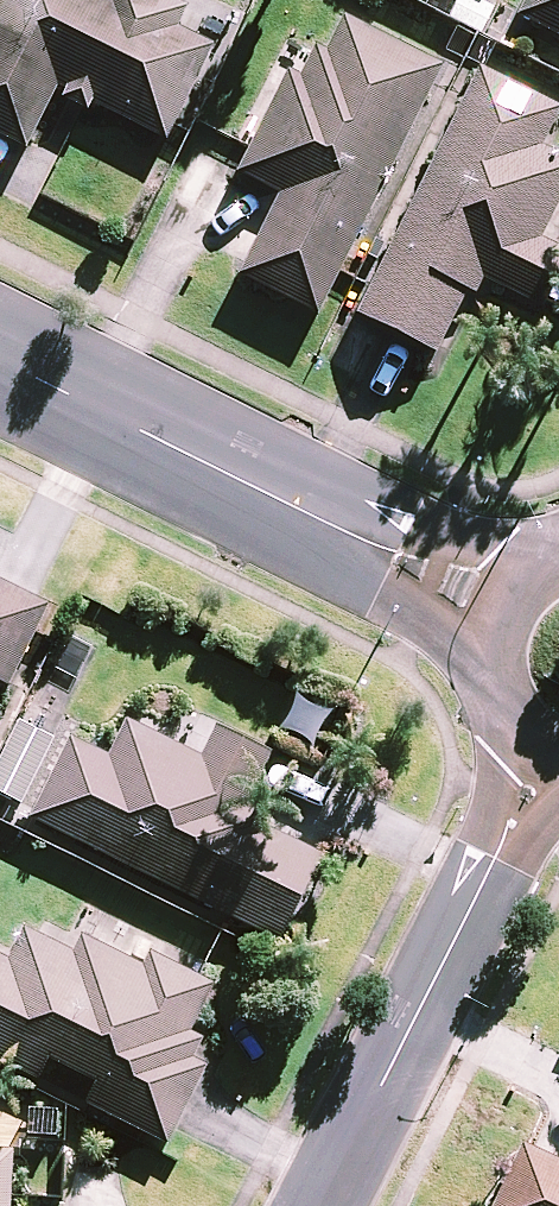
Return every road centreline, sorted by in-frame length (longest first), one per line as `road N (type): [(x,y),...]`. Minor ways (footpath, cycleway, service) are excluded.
road 1 (tertiary): [(0,359),(504,612)]
road 2 (residential): [(322,1205),(551,753)]
road 3 (tertiary): [(551,753),(504,707),(494,643),(504,612)]

